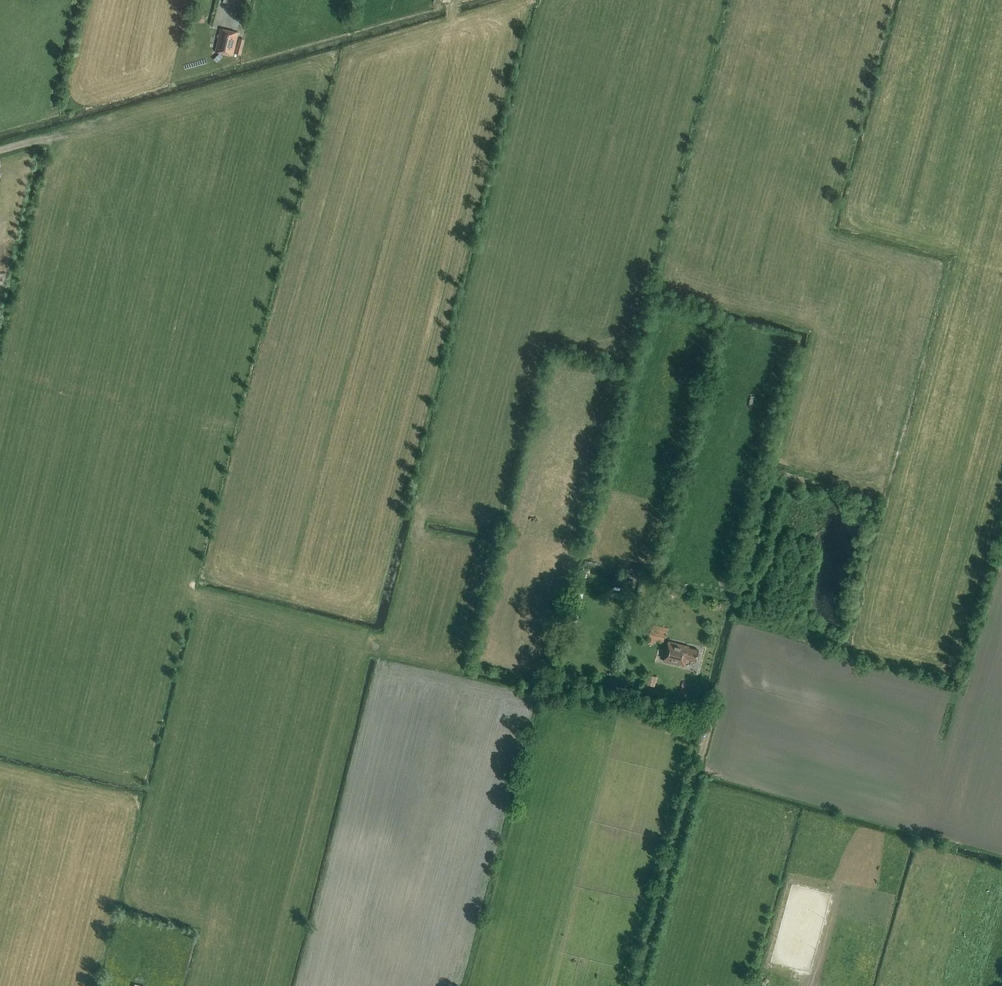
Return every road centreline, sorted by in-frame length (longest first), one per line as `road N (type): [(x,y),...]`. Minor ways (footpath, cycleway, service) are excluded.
road 1 (track): [(638,985),(708,734),(707,713),(692,705)]

